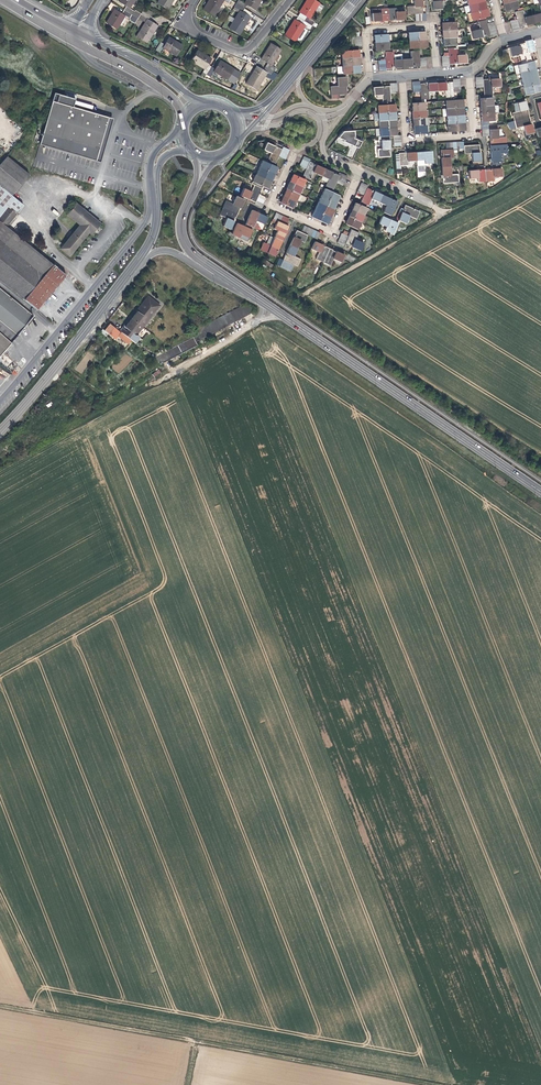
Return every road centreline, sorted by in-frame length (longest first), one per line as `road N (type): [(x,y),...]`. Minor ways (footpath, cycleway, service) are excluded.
road 1 (track): [(0,1005),(442,1084)]
road 2 (tertiary): [(276,310),(540,492)]
road 3 (unclassified): [(151,186),(149,220),(0,404)]
road 4 (residential): [(317,116),(319,137),(294,156),(275,205),(333,228),(361,171)]
road 5 (tertiary): [(96,317),(149,257),(166,250),(262,300)]
road 6 (residential): [(404,76),(410,138),(468,135),(470,71)]
road 7 (tertiary): [(201,175),(182,219),(186,242),(262,300)]
road 8 (residential): [(371,79),(368,35),(376,29),(432,26),(438,73)]
road 9 (residential): [(194,0),(192,27),(240,52),(254,47),(291,0)]
road 10 (primary): [(0,432),(96,317)]
road 11 (tertiary): [(200,106),(151,67),(74,35)]
road 12 (tertiary): [(74,35),(169,92),(188,116)]

